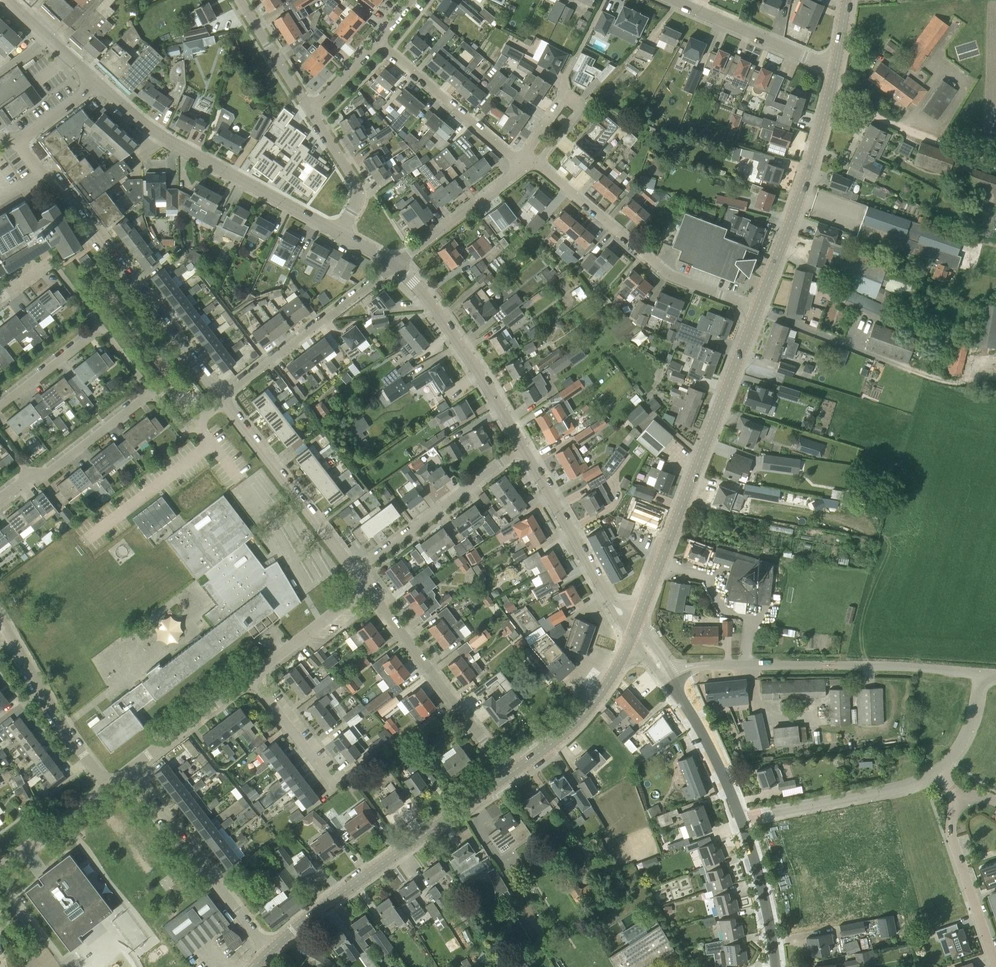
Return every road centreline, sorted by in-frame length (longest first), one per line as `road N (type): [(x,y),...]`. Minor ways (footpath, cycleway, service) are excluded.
road 1 (tertiary): [(637,622),(757,309)]
road 2 (residential): [(222,399),(18,141)]
road 3 (tertiary): [(270,951),(509,774)]
road 4 (residential): [(339,233),(150,128),(97,84)]
road 5 (residential): [(757,309),(669,275),(527,161)]
road 6 (tertiary): [(757,309),(836,65)]
road 7 (residential): [(509,774),(367,587)]
road 8 (residential): [(270,951),(129,769)]
road 9 (residential): [(523,448),(439,312),(396,264)]
road 10 (residential): [(222,399),(396,264)]
road 11 (residential): [(354,571),(222,399)]
road 12 (residential): [(354,571),(523,448)]
road 13 (unclassified): [(741,820),(903,786),(937,770)]
road 14 (residential): [(107,786),(0,620)]
road 15 (residential): [(527,161),(509,154),(379,41)]
road 16 (tertiary): [(509,774),(590,707),(631,637)]
road 17 (residential): [(0,500),(151,392)]
road 18 (track): [(995,154),(911,131),(831,89)]
road 19 (residential): [(836,65),(674,0)]
road 20 (residential): [(995,966),(952,843),(960,800)]
road 21 (residential): [(609,598),(523,448)]
road 22 (residential): [(396,264),(527,161)]
road 23 (tertiary): [(741,820),(710,747),(668,678)]
road 24 (unclassified): [(668,678),(699,666),(820,665)]
road 25 (residential): [(129,769),(251,676)]
road 26 (tertiary): [(775,966),(741,820)]
road 27 (residential): [(251,676),(367,587)]
road 28 (residential): [(306,108),(357,183),(339,233)]
road 29 (residential): [(0,298),(43,265),(54,265),(101,328)]
road 30 (unclassified): [(837,665),(980,673)]
road 31 (residential): [(333,786),(251,676)]
road 32 (residential): [(0,868),(107,786)]
road 33 (residential): [(0,406),(101,328)]
road 34 (residential): [(240,0),(306,108)]
road 35 (residential): [(97,84),(8,0)]

